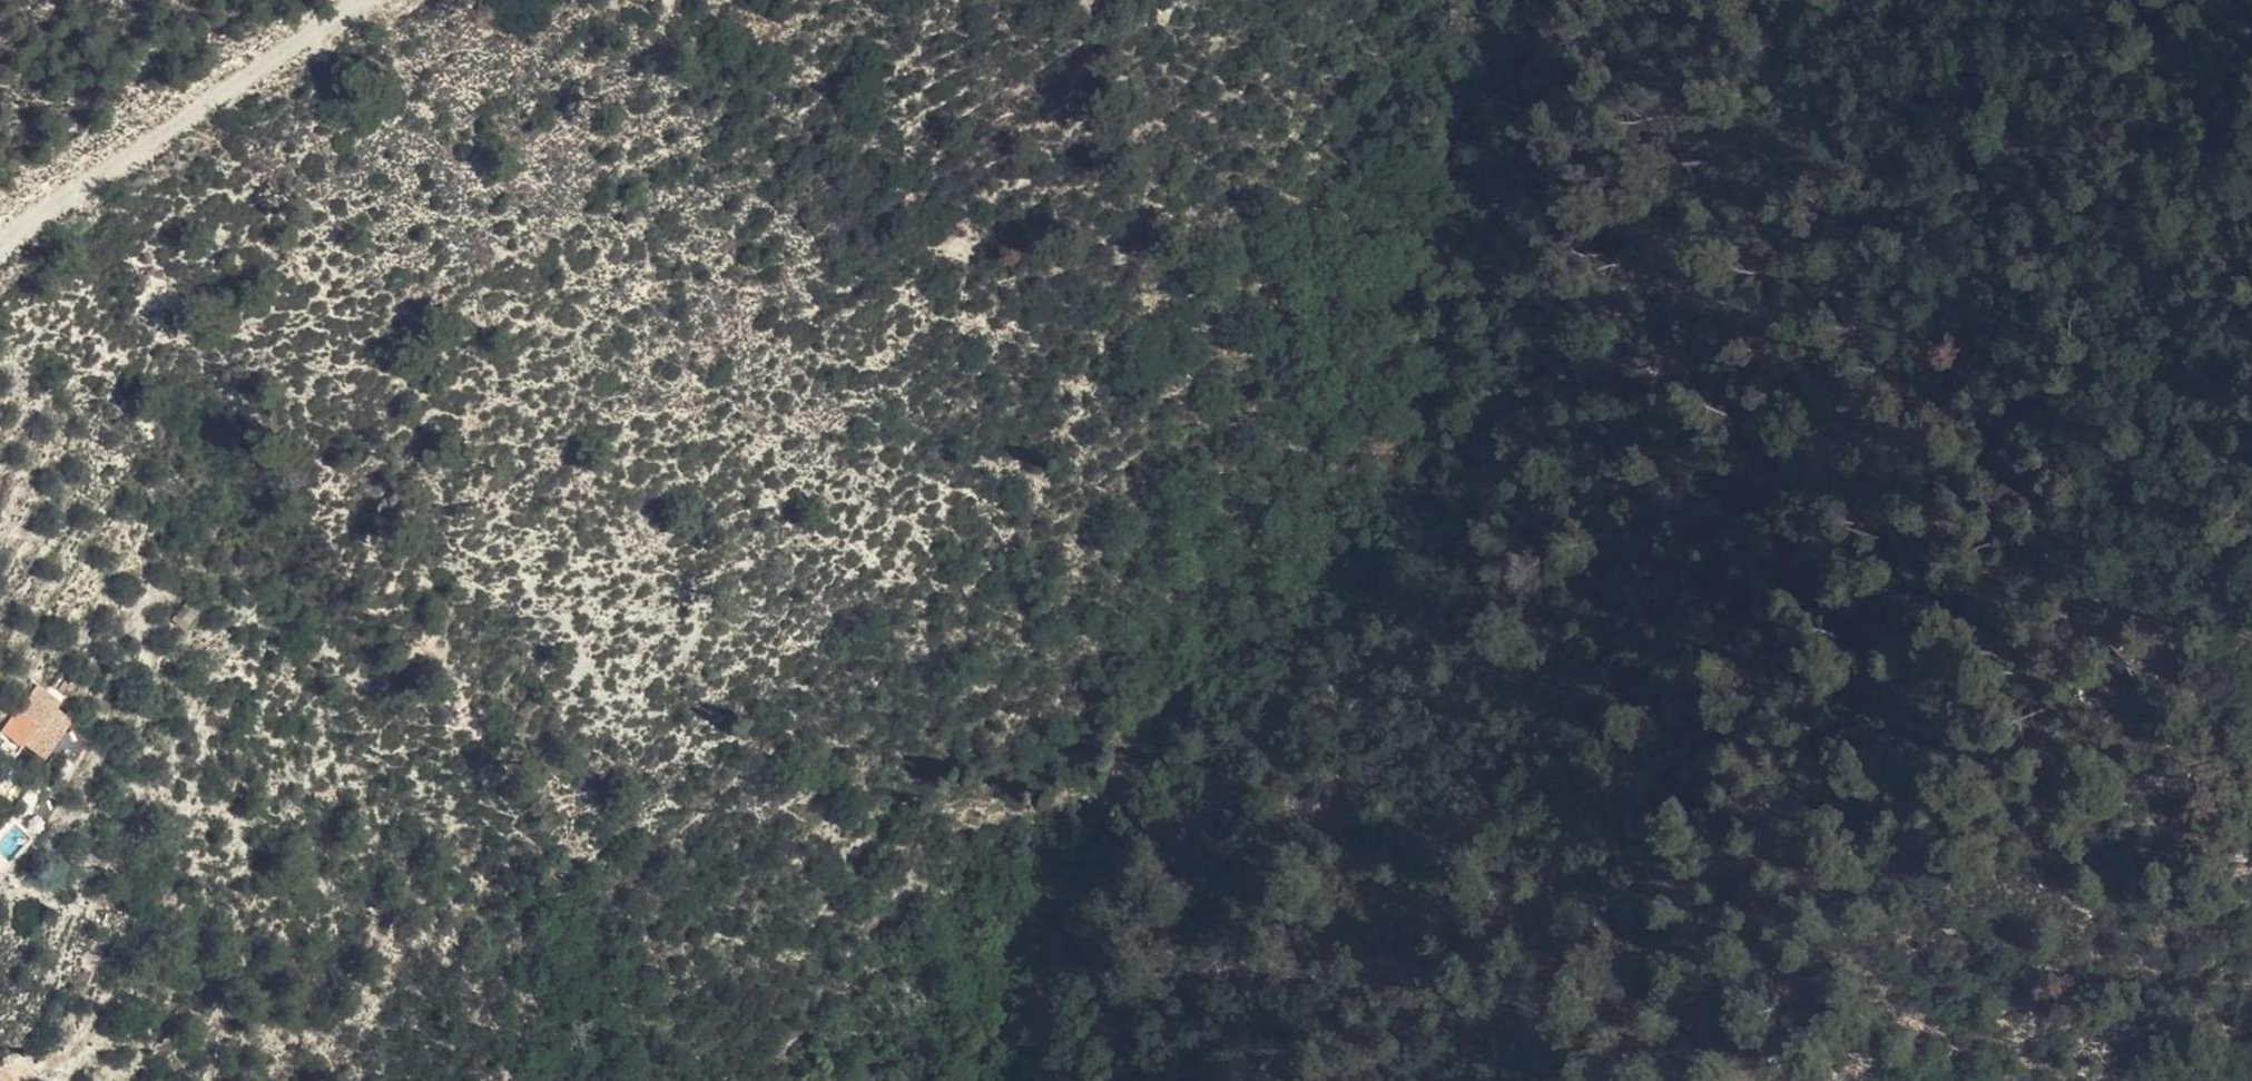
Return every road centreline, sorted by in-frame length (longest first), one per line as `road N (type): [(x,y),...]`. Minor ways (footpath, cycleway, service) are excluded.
road 1 (track): [(0,250),(44,213),(363,0)]

